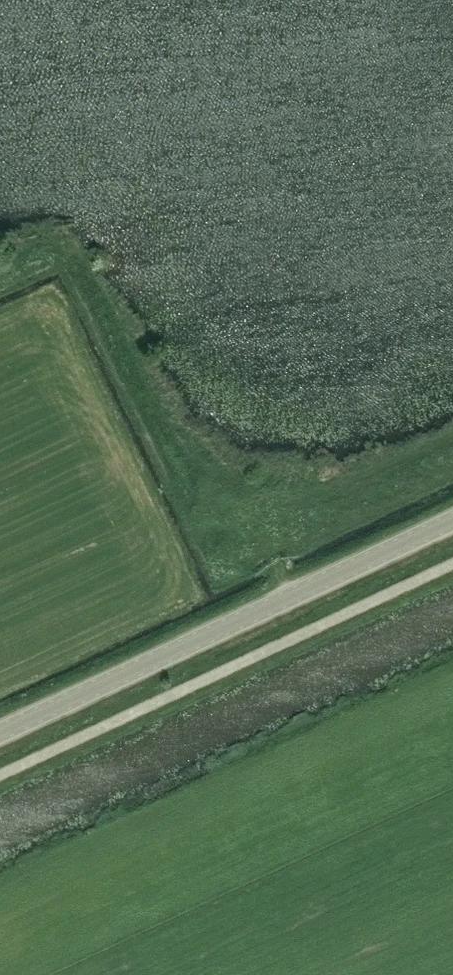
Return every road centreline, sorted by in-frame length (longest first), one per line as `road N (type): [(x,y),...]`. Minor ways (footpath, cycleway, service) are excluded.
road 1 (tertiary): [(0,733),(452,520)]

